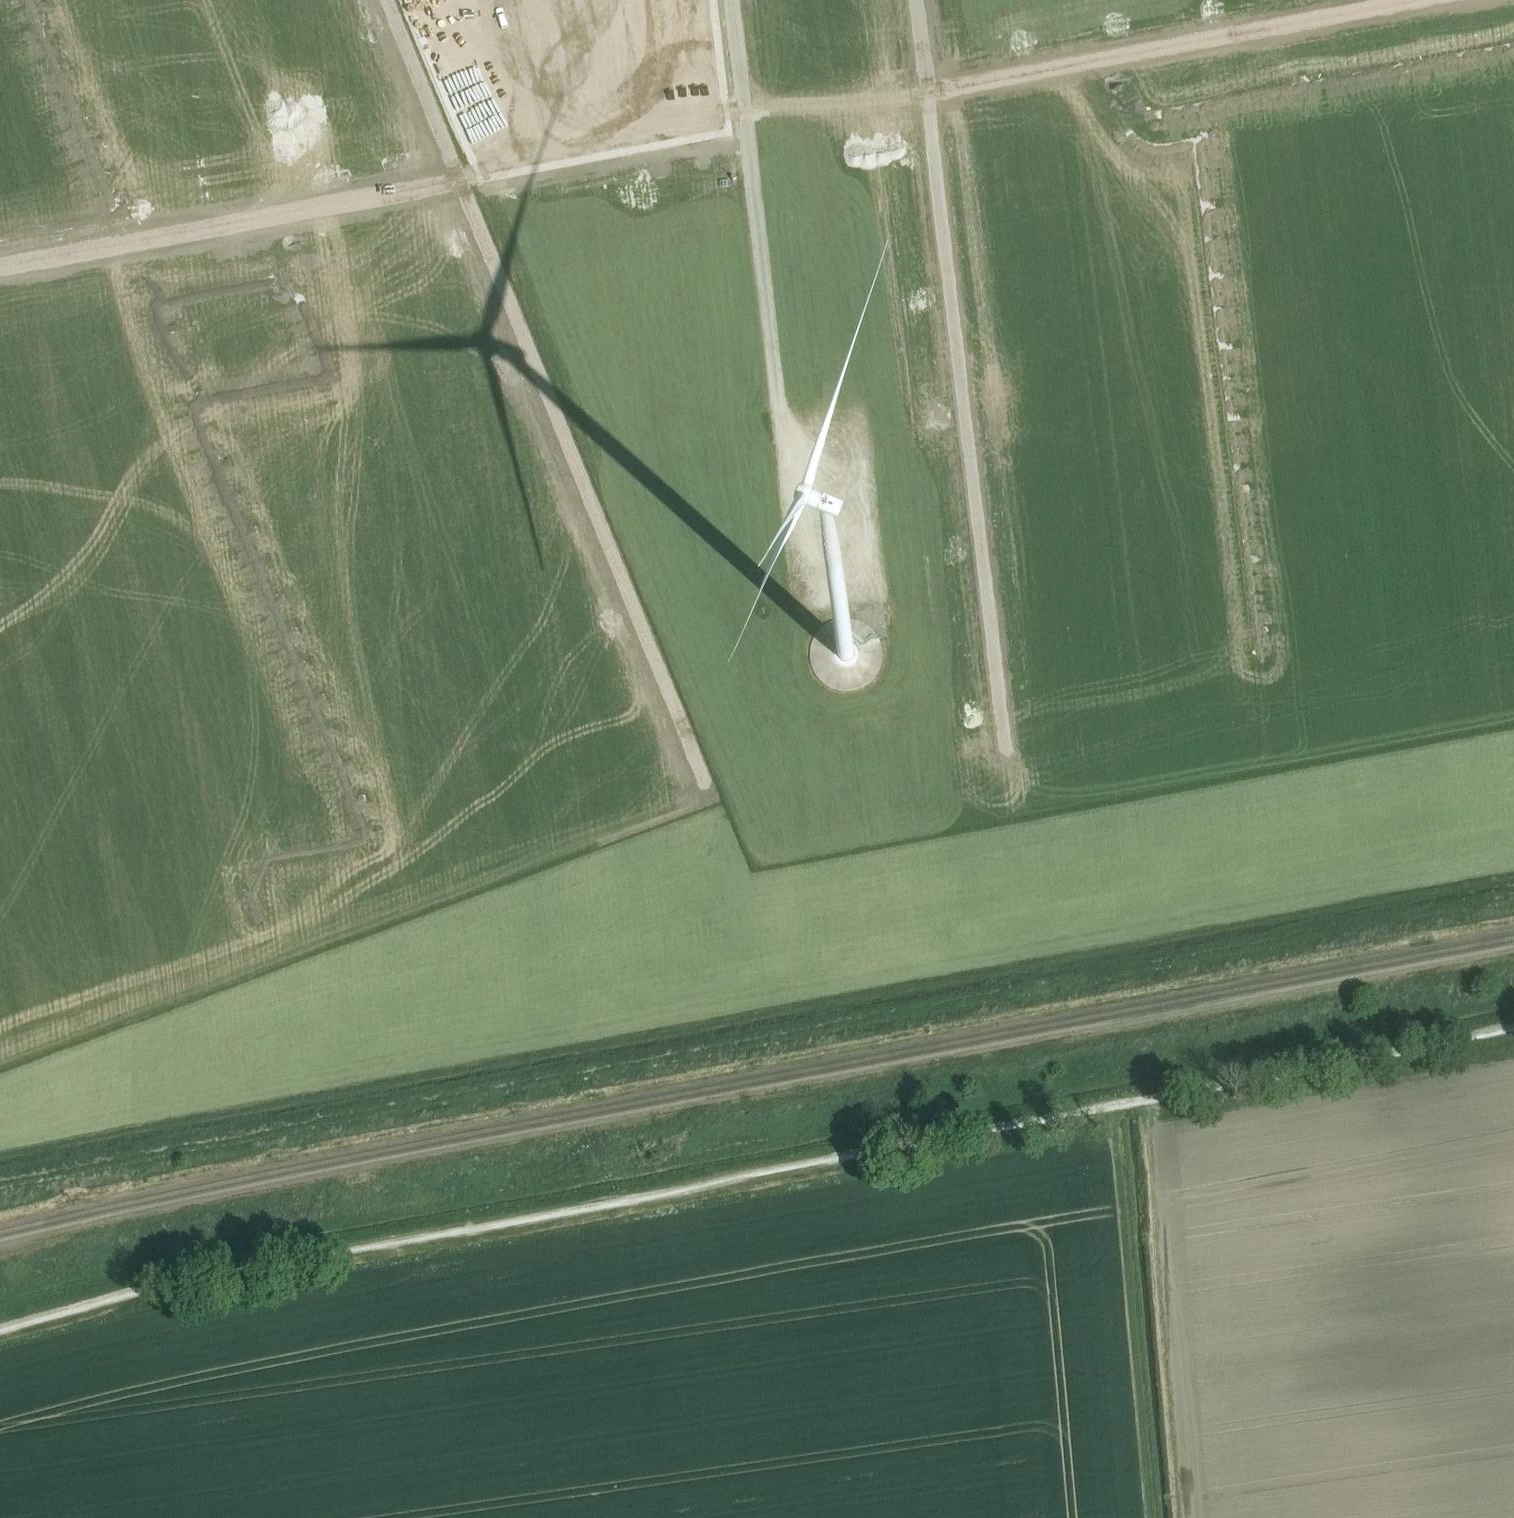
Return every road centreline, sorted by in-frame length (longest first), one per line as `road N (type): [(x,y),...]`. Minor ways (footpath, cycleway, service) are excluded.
road 1 (track): [(0,1326),(258,1262),(1513,1029)]

